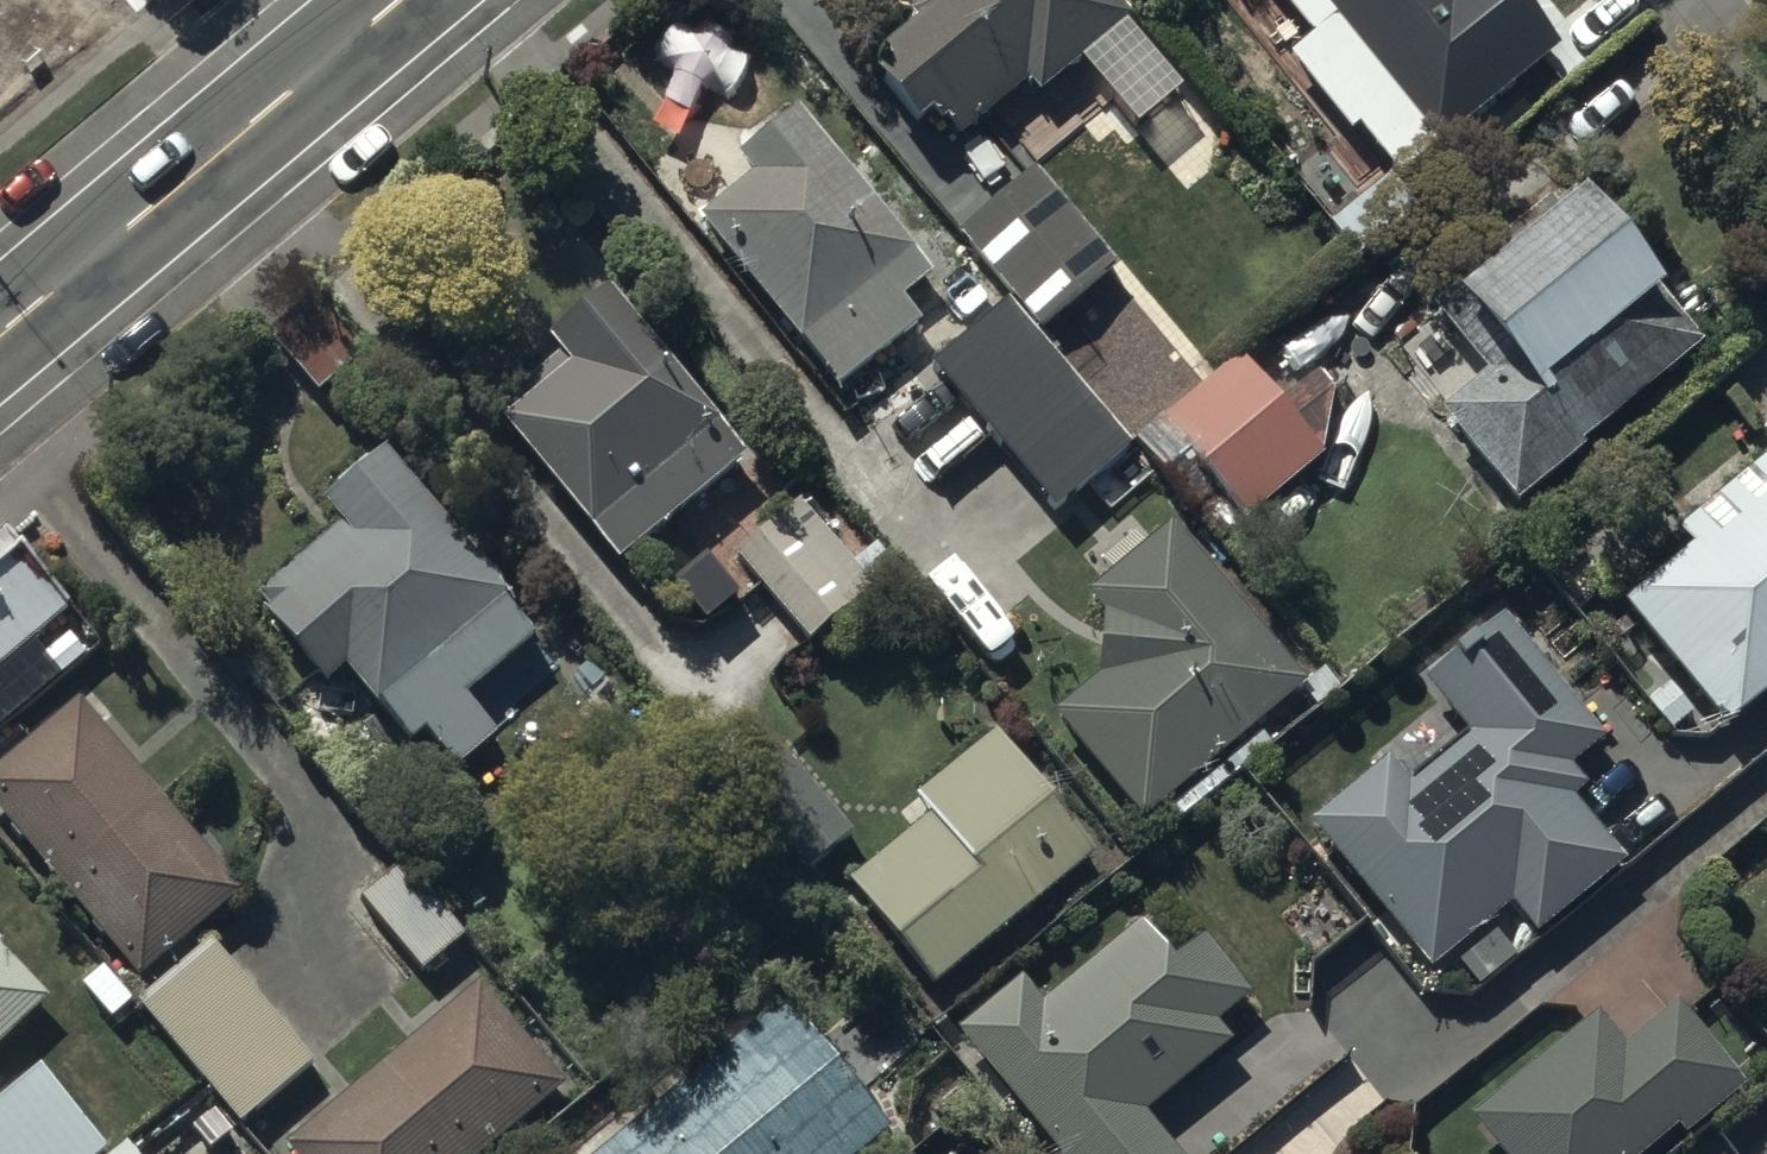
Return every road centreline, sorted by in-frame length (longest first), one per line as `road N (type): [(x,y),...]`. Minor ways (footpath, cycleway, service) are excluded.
road 1 (tertiary): [(345,46),(0,337)]

